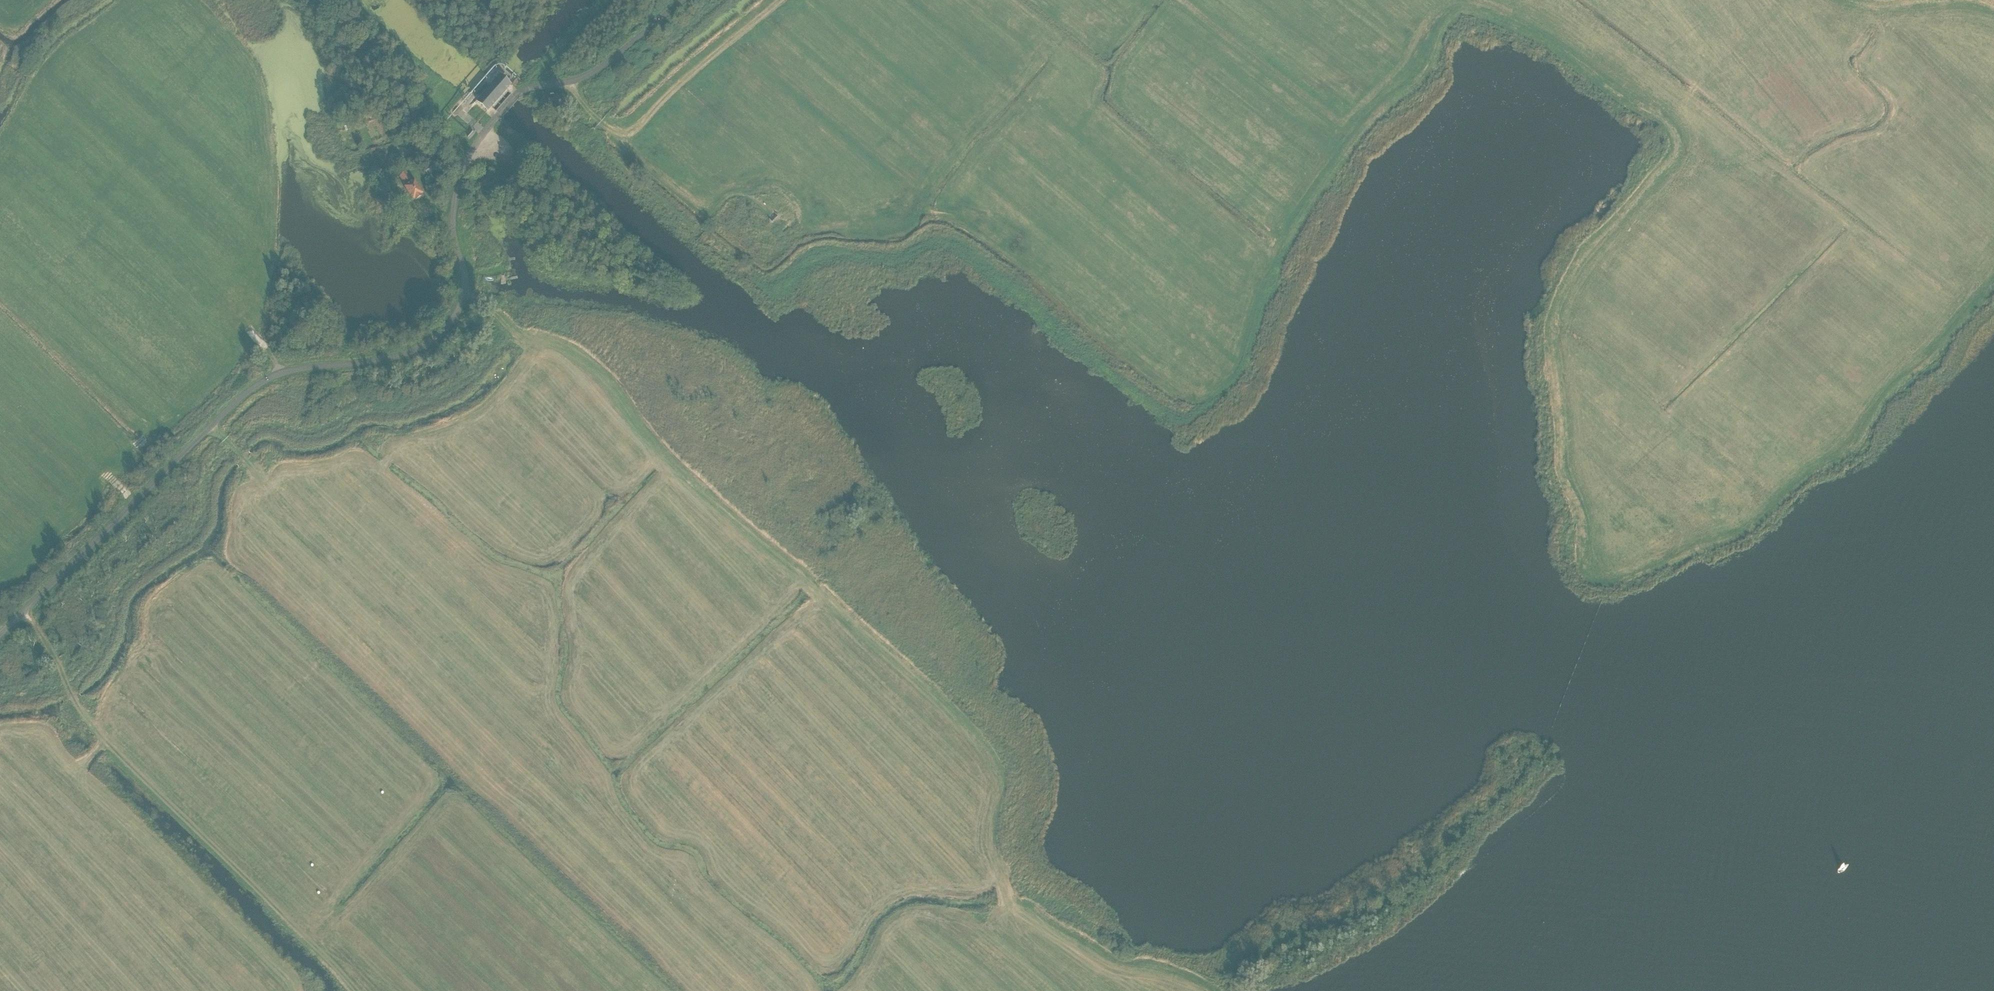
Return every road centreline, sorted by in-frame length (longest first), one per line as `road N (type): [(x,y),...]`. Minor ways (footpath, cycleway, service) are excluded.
road 1 (unclassified): [(499,115),(471,152),(458,191),(468,283),(452,325),(404,359),(288,376),(242,404),(0,640)]

